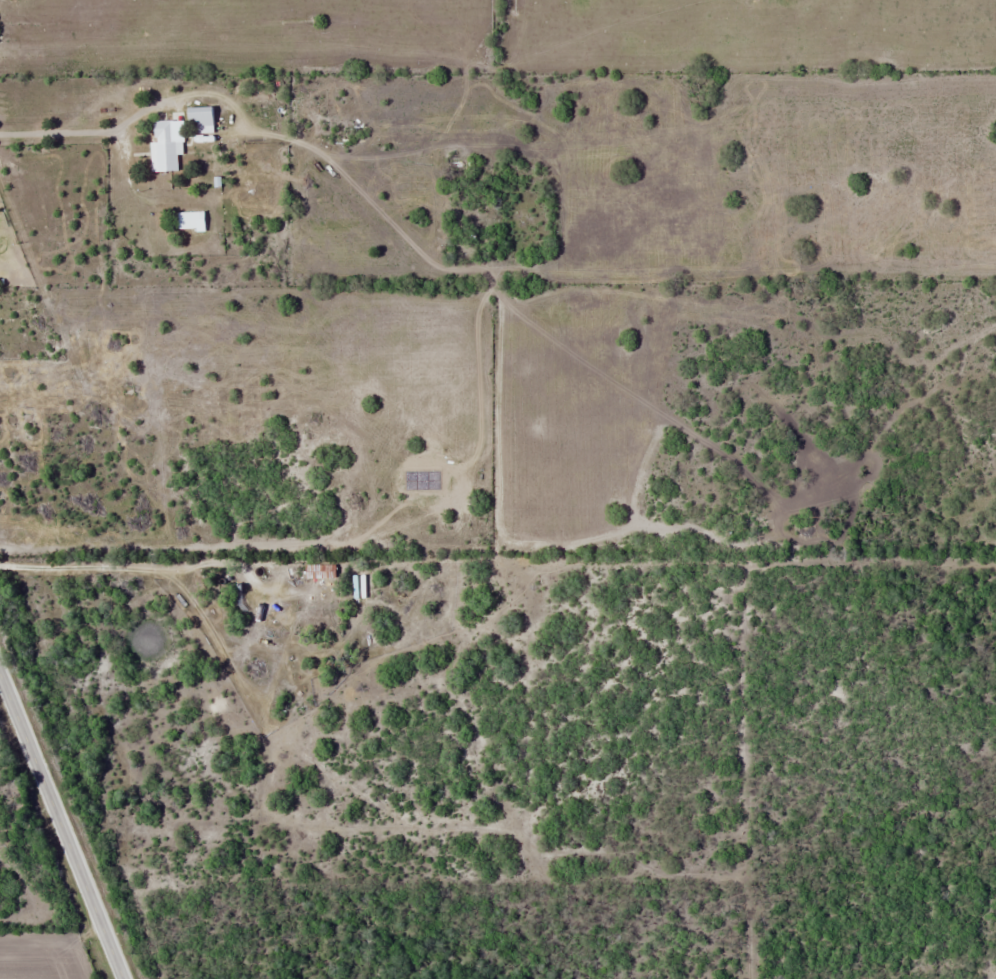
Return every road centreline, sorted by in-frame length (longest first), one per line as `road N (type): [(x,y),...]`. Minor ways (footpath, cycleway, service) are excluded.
road 1 (tertiary): [(0,672),(124,978)]

